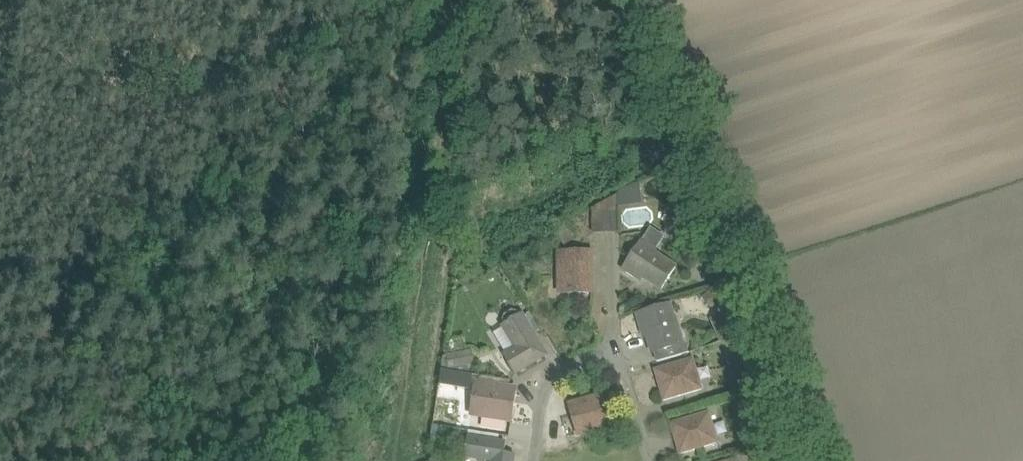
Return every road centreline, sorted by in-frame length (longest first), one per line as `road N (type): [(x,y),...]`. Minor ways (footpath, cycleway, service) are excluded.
road 1 (residential): [(540,460),(550,390),(620,353)]

